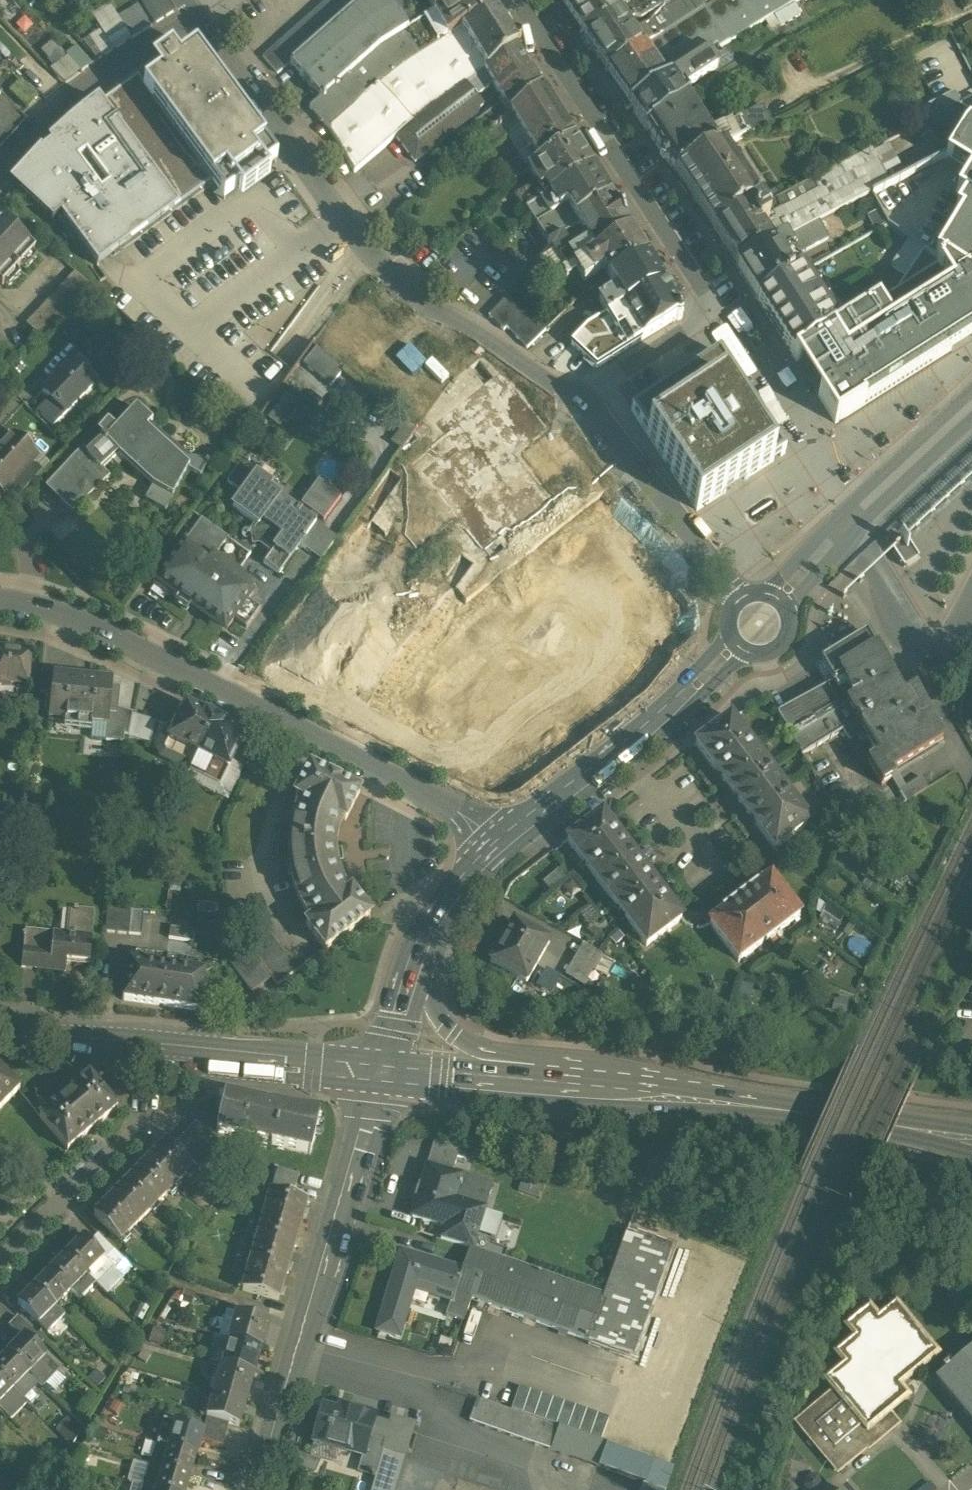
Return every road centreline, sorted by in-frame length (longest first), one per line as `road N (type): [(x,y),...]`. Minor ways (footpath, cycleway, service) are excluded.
road 1 (residential): [(589,407),(421,301),(372,254),(195,15)]
road 2 (residential): [(504,837),(216,685),(19,601)]
road 3 (residential): [(589,407),(717,313),(520,0)]
road 4 (residential): [(252,1489),(381,1072)]
road 5 (secondary): [(0,1028),(381,1072)]
road 6 (secondary): [(686,1092),(669,1074),(488,1050),(451,1031),(428,993),(439,946),(427,929)]
road 7 (tertiary): [(504,837),(606,763),(758,623)]
road 8 (tertiary): [(971,403),(843,523),(758,623)]
road 9 (secondary): [(381,1072),(686,1092)]
road 10 (secondary): [(686,1092),(815,1105),(971,1134)]
road 11 (residential): [(758,623),(589,407)]
road 12 (residential): [(0,1262),(138,1127)]
road 13 (tertiary): [(381,1072),(427,929)]

